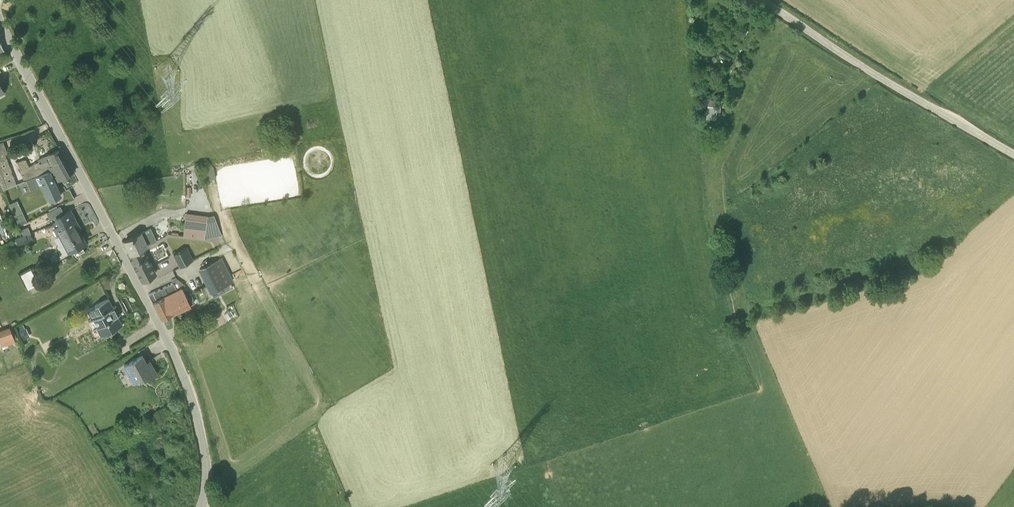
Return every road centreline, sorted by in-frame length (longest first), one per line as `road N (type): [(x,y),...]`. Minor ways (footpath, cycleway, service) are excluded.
road 1 (unclassified): [(201,506),(205,459),(173,353),(0,22)]
road 2 (unclassified): [(1013,153),(761,0)]

